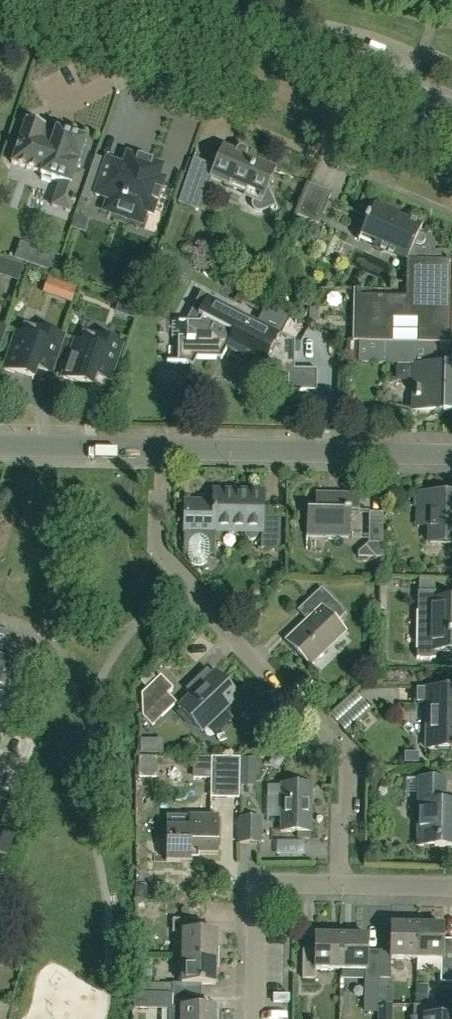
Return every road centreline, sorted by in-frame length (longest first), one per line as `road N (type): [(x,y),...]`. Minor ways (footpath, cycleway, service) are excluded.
road 1 (residential): [(338,885),(347,763),(224,632),(205,624),(158,548),(164,449)]
road 2 (tertiary): [(451,111),(185,0)]
road 3 (residential): [(164,449),(451,453)]
road 4 (residential): [(338,885),(257,885),(254,1018)]
road 5 (residential): [(0,446),(164,449)]

